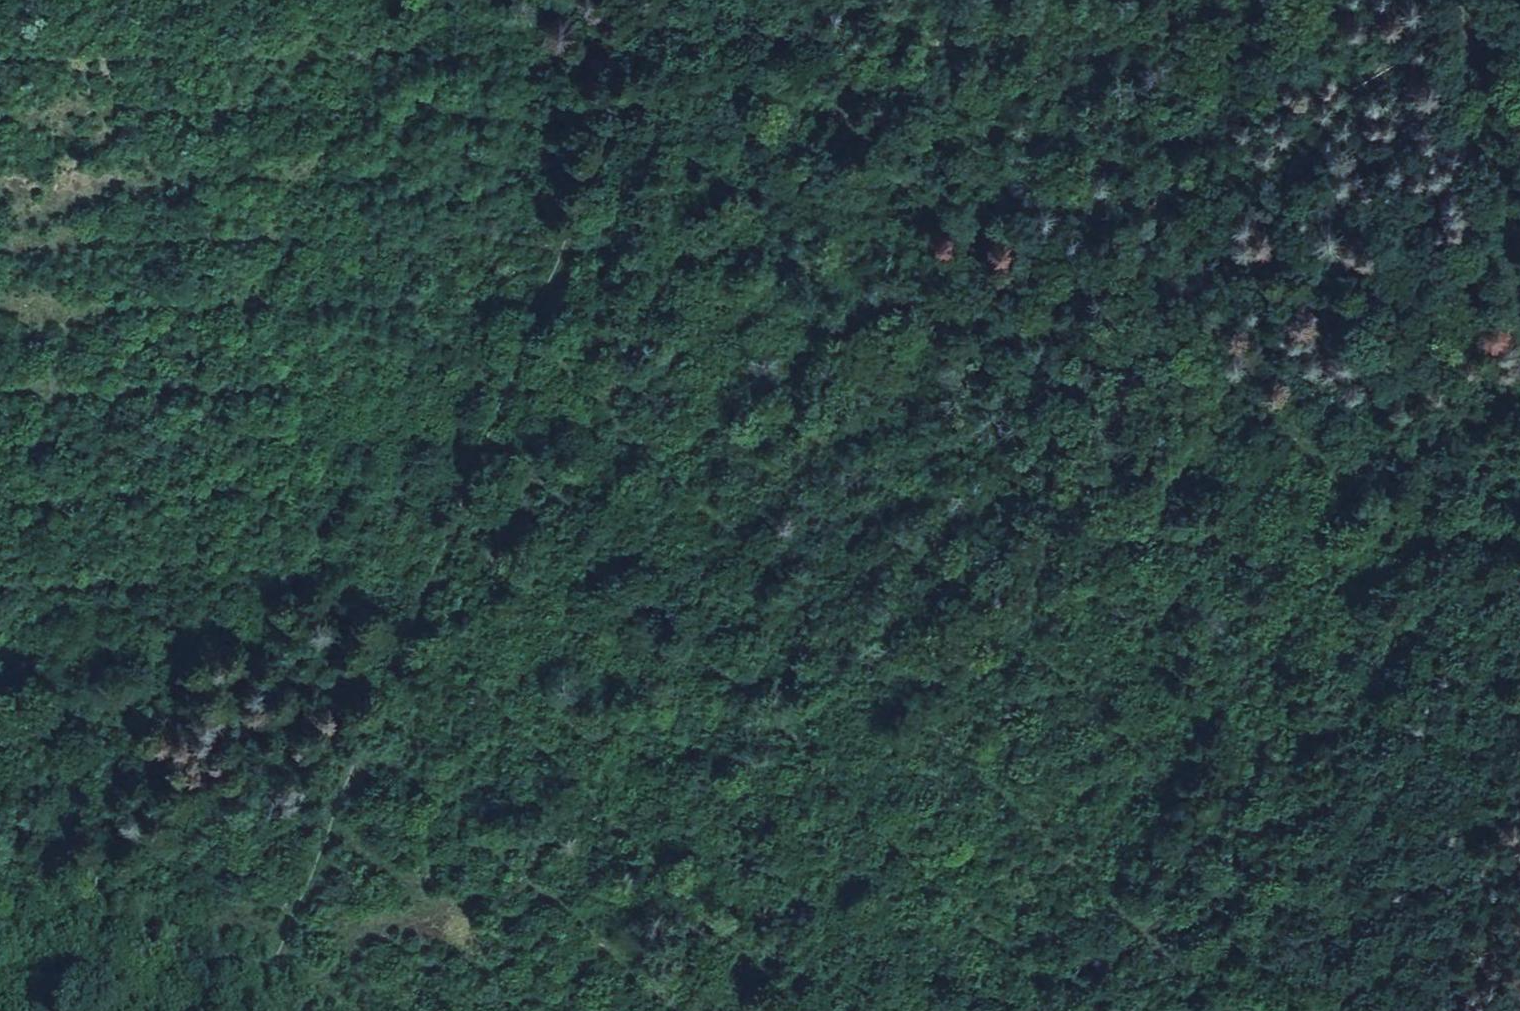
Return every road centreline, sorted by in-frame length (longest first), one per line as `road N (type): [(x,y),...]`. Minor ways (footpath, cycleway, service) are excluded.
road 1 (track): [(1519,249),(1473,0)]

